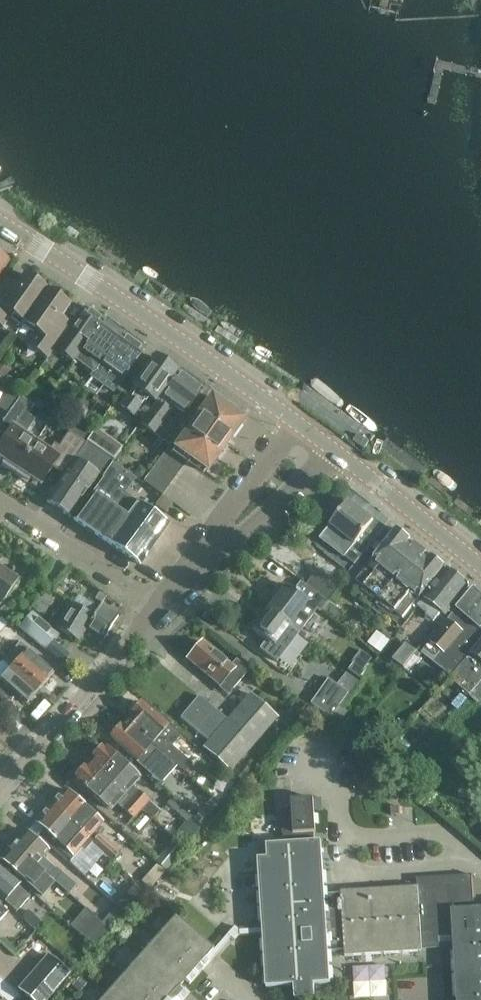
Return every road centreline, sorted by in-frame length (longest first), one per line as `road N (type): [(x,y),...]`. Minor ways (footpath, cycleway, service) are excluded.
road 1 (tertiary): [(298,423),(0,227)]
road 2 (residential): [(0,786),(157,611)]
road 3 (residential): [(0,504),(157,611)]
road 4 (tertiary): [(480,567),(332,450)]
road 5 (residential): [(217,547),(332,450)]
road 6 (residential): [(298,423),(225,523),(217,547)]

